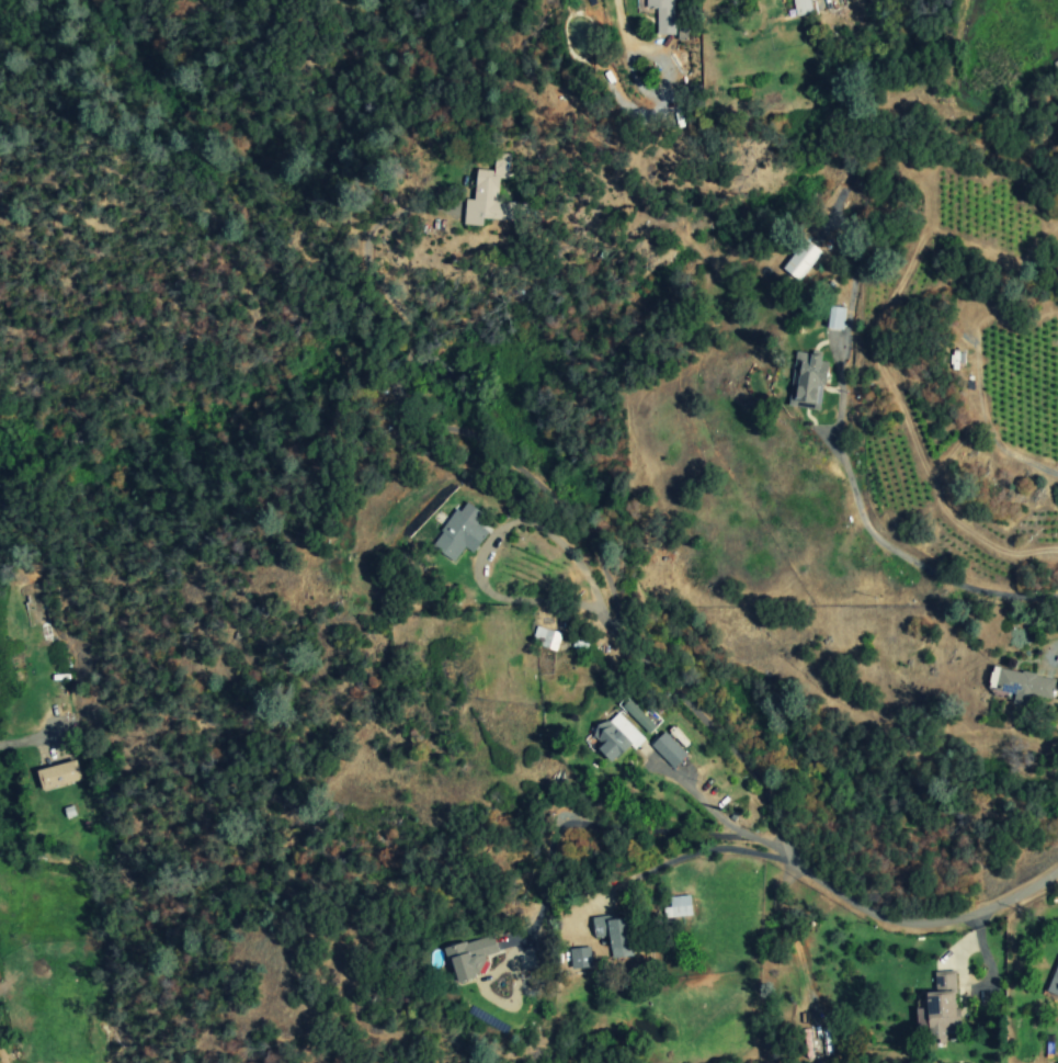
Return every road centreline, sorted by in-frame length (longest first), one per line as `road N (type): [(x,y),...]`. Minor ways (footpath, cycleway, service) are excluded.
road 1 (residential): [(1057,870),(1004,902),(923,925),(872,914),(801,867),(760,784),(630,647),(578,527),(474,441),(406,411),(398,387),(412,333),(368,270),(367,236),(391,213),(457,212)]

